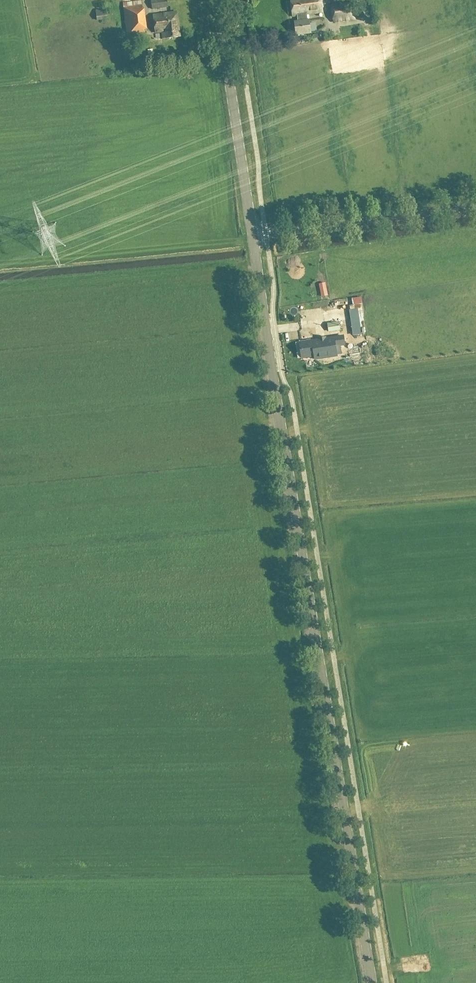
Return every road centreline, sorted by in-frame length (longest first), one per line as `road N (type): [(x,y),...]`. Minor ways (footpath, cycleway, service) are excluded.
road 1 (tertiary): [(372,982),(253,242)]
road 2 (tertiary): [(253,242),(215,0)]
road 3 (unclassified): [(253,242),(475,212)]

